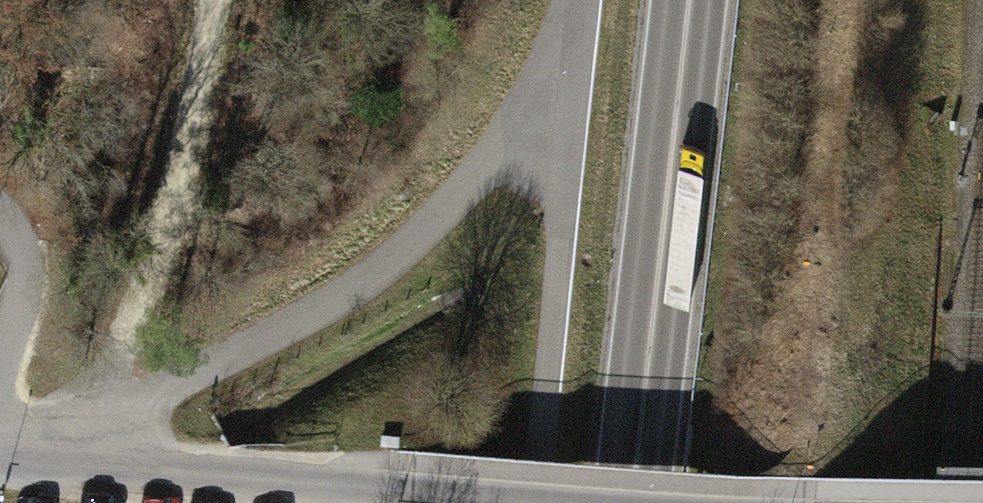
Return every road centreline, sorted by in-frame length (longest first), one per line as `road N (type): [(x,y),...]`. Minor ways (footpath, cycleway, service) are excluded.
road 1 (residential): [(0,463),(553,502)]
road 2 (trunk): [(631,502),(689,0)]
road 3 (track): [(211,0),(117,413)]
road 4 (track): [(0,208),(17,220),(27,268),(0,346)]

